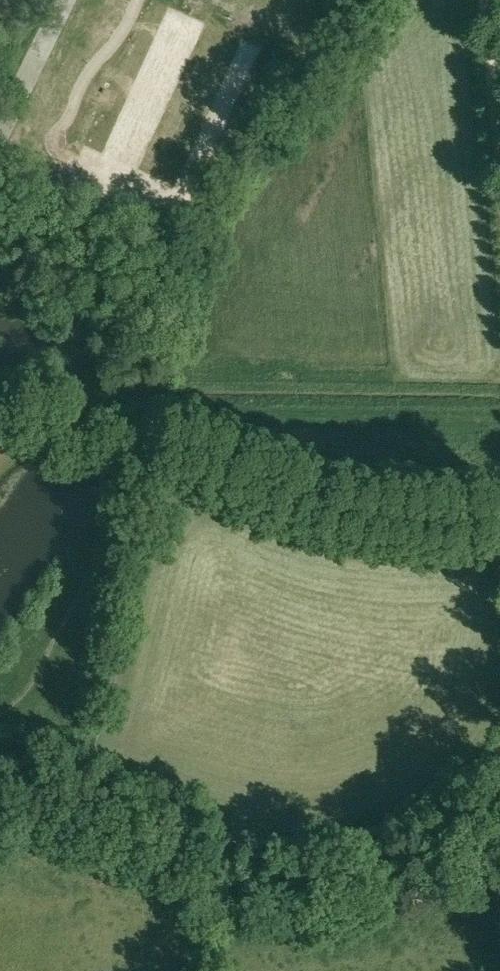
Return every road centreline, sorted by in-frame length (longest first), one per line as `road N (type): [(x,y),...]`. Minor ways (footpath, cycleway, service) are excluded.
road 1 (track): [(0,780),(219,834),(342,841),(423,816),(499,762)]
road 2 (track): [(499,160),(482,0)]

